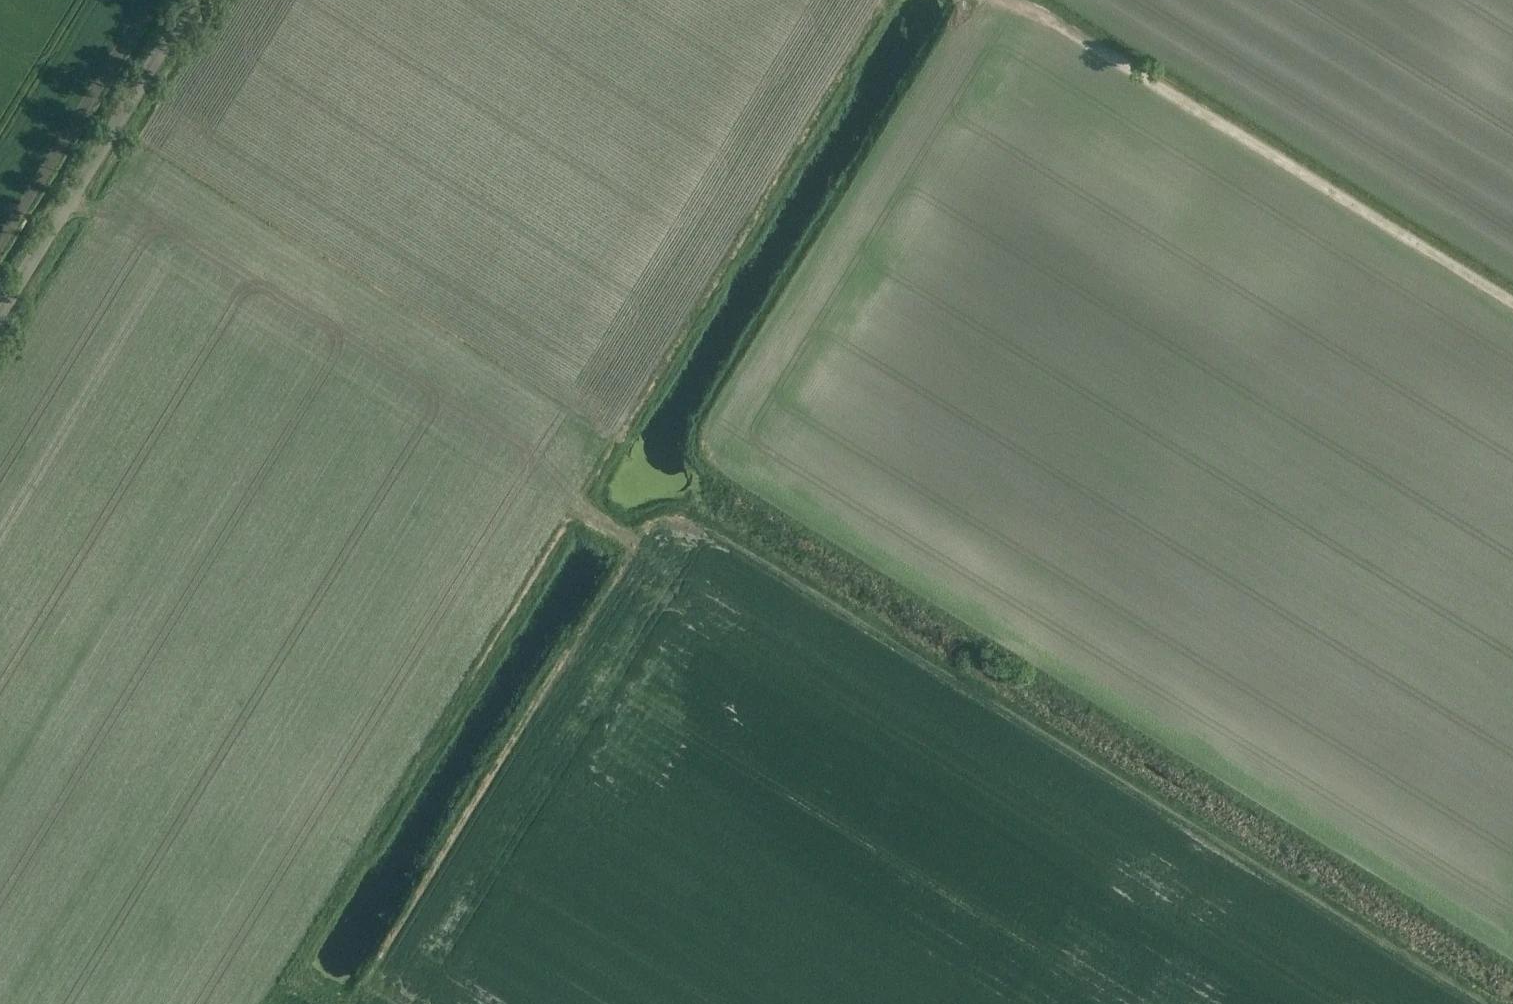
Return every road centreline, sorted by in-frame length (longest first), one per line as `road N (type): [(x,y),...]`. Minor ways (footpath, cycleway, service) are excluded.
road 1 (track): [(1004,0),(1046,16),(1512,302)]
road 2 (unclassified): [(0,312),(192,0)]

